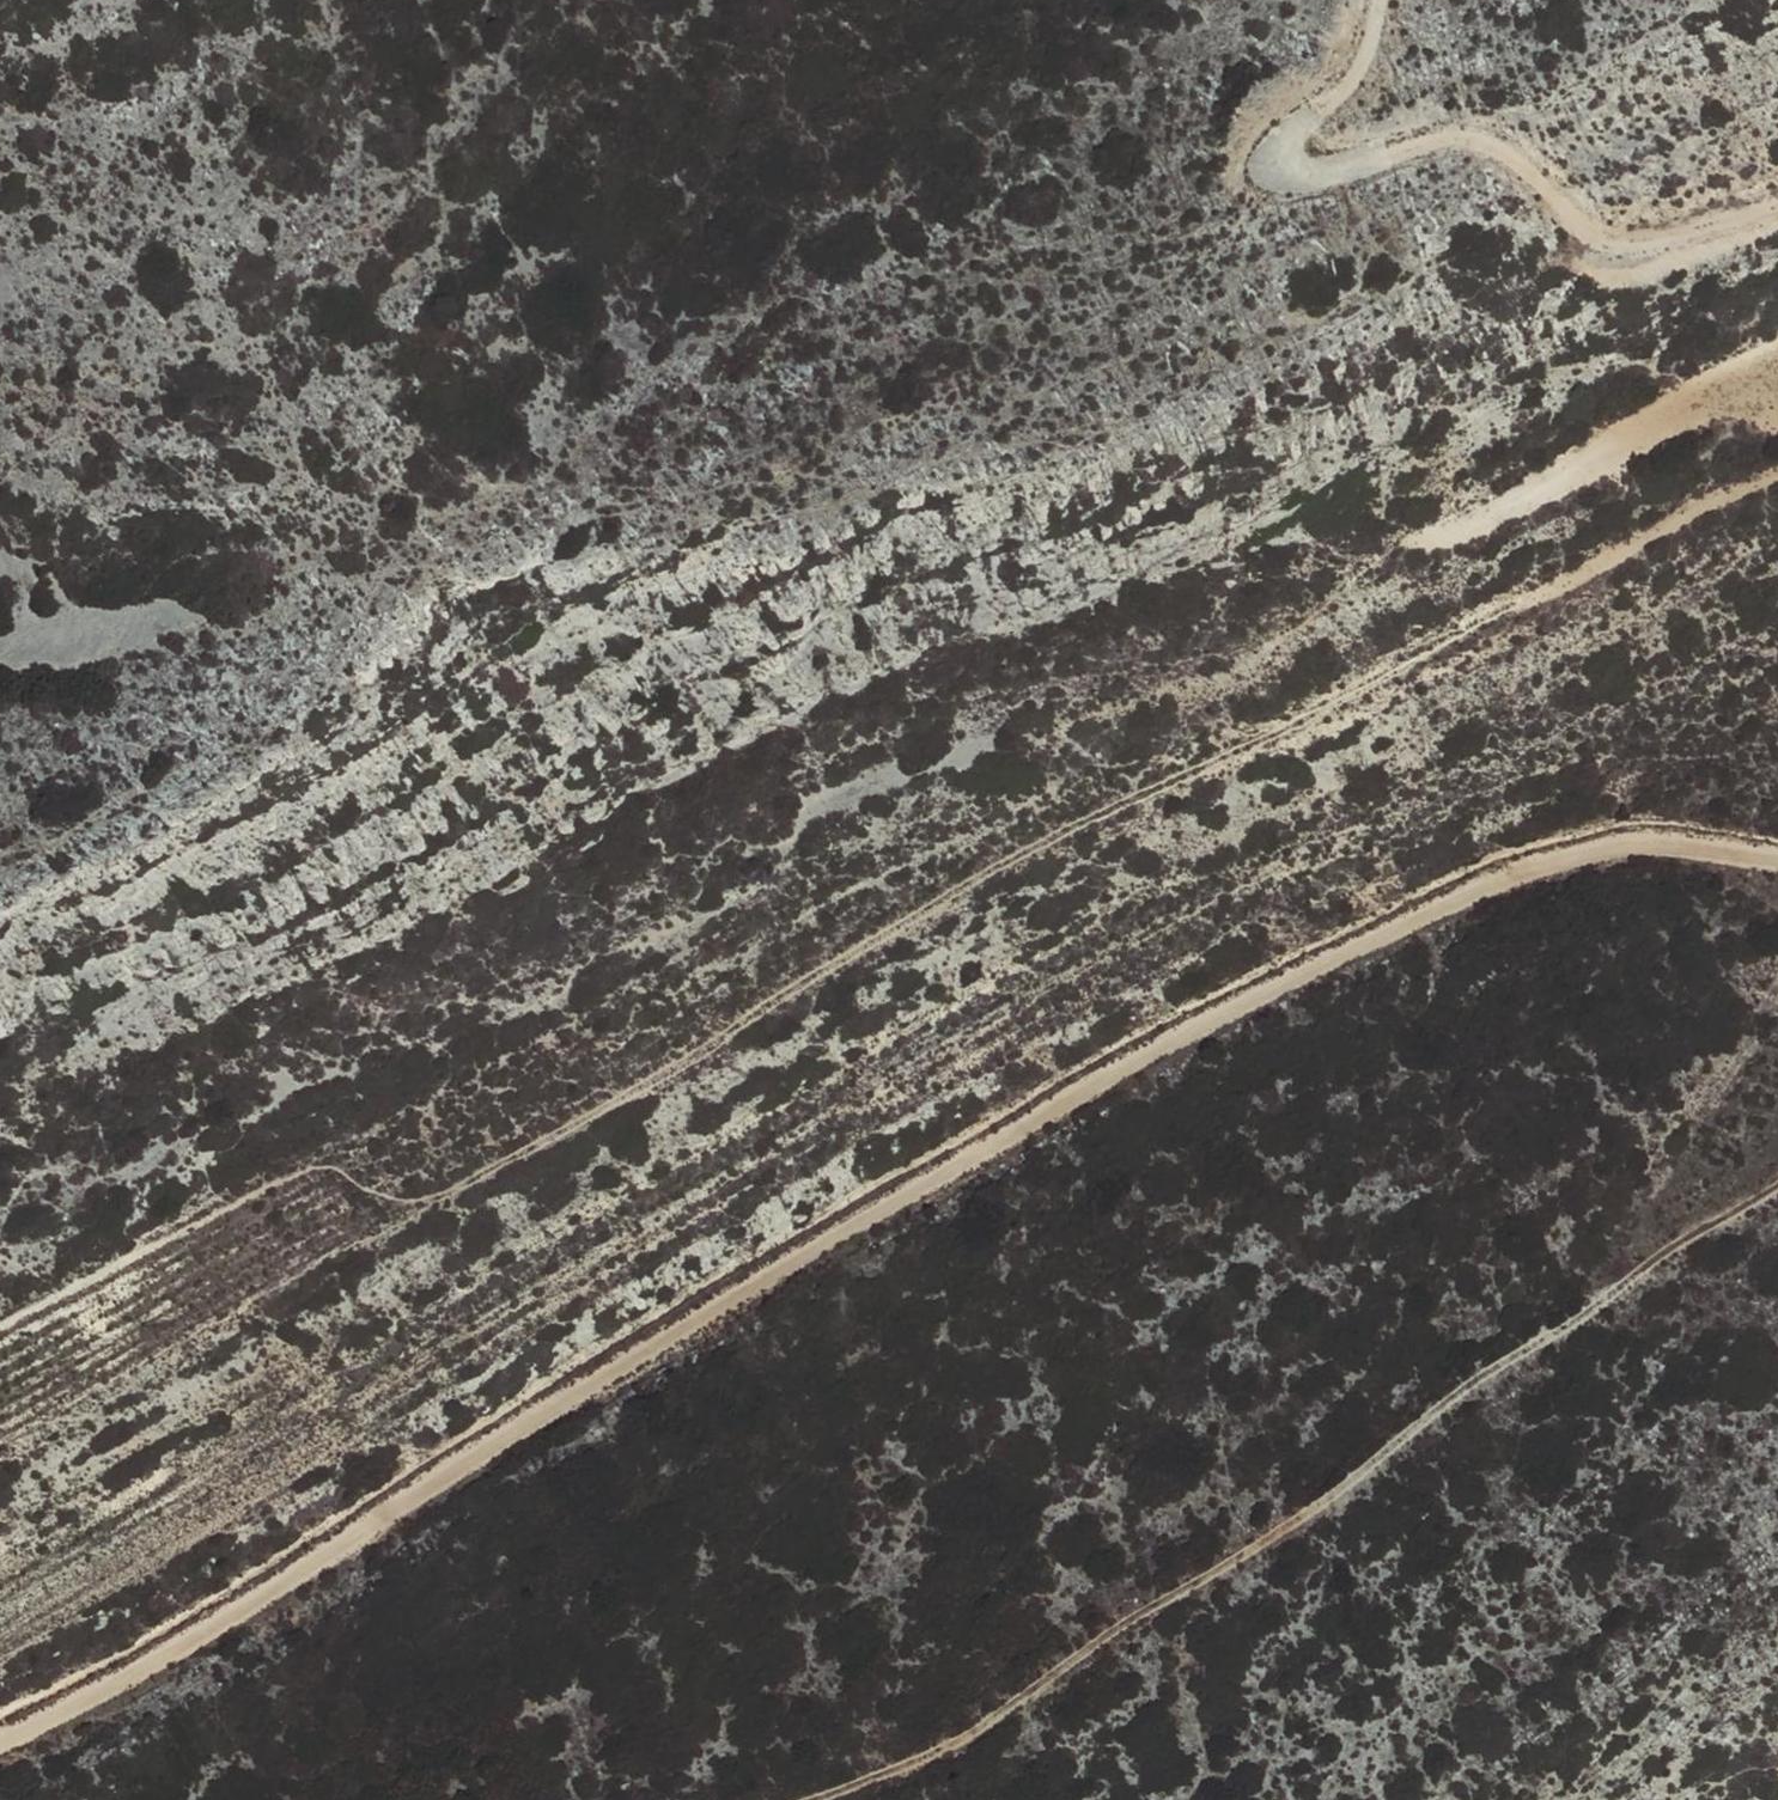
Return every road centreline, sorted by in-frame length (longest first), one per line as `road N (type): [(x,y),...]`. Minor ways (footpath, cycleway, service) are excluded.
road 1 (track): [(1777,855),(1658,840),(1549,858),(887,1201),(250,1610),(0,1743)]
road 2 (track): [(1386,0),(1360,65),(1278,147),(1284,179),(1318,178),(1473,136),(1533,177),(1602,242),(1634,247),(1777,204)]

